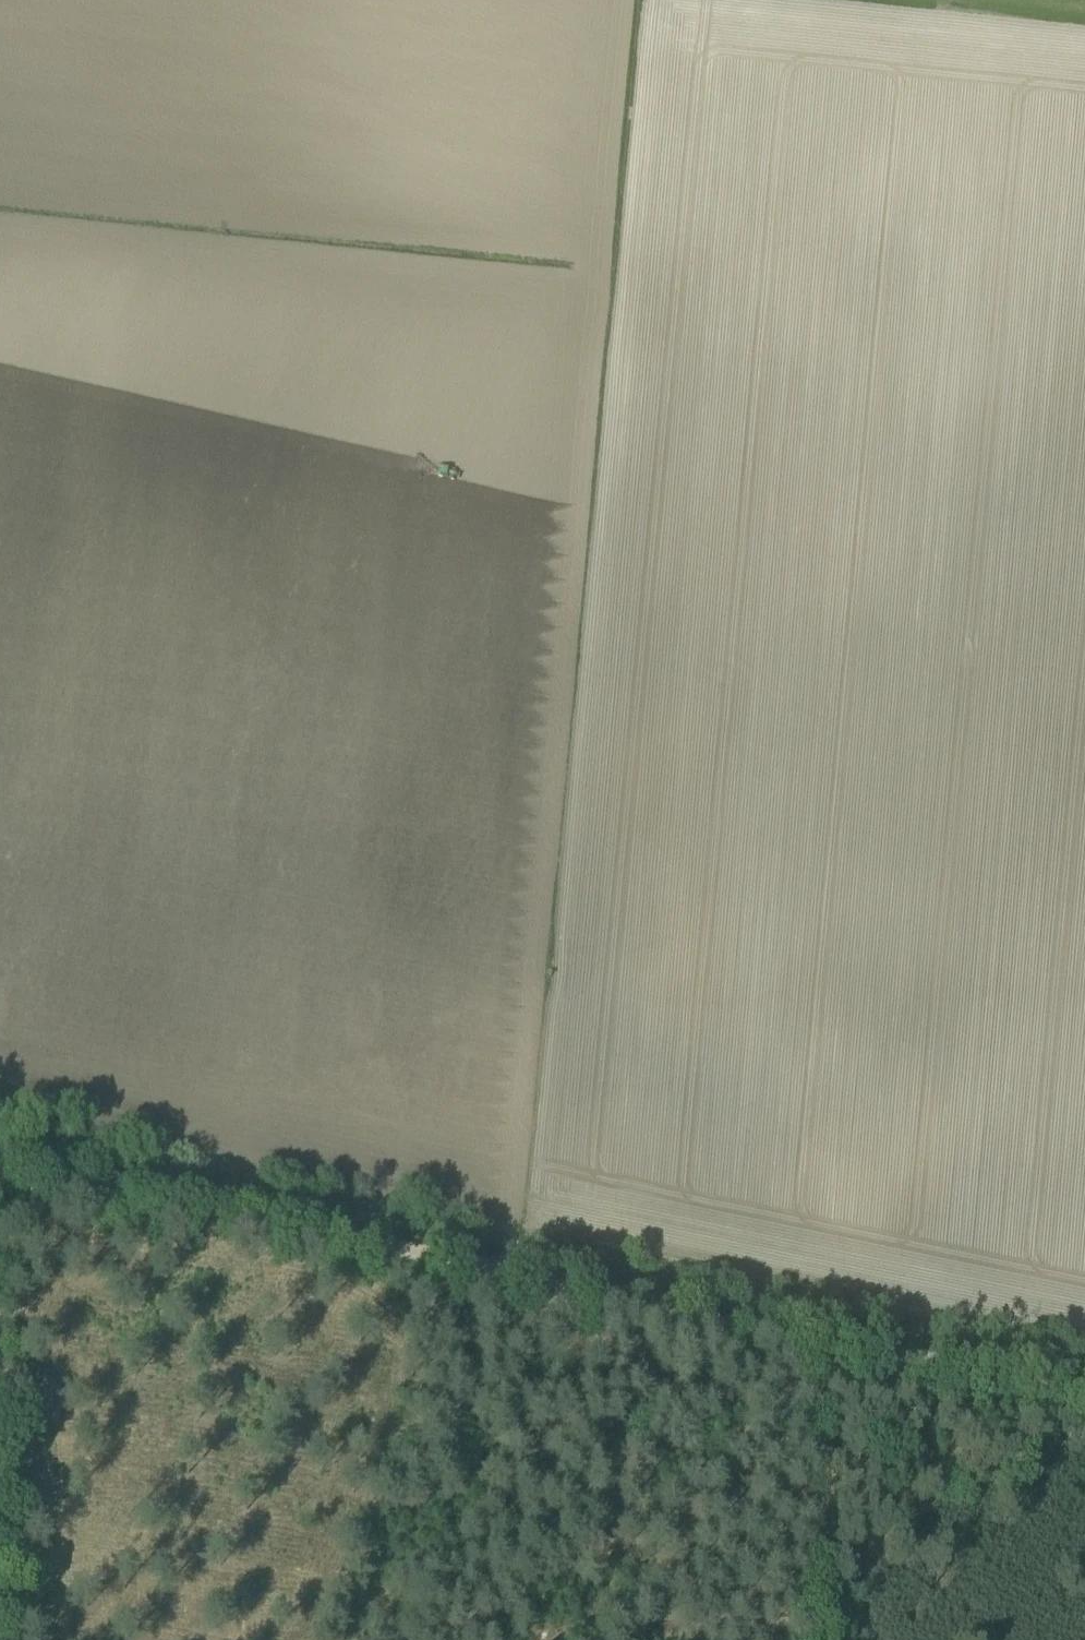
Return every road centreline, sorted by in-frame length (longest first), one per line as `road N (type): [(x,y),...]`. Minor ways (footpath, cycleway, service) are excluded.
road 1 (track): [(1084,1391),(0,1149)]

